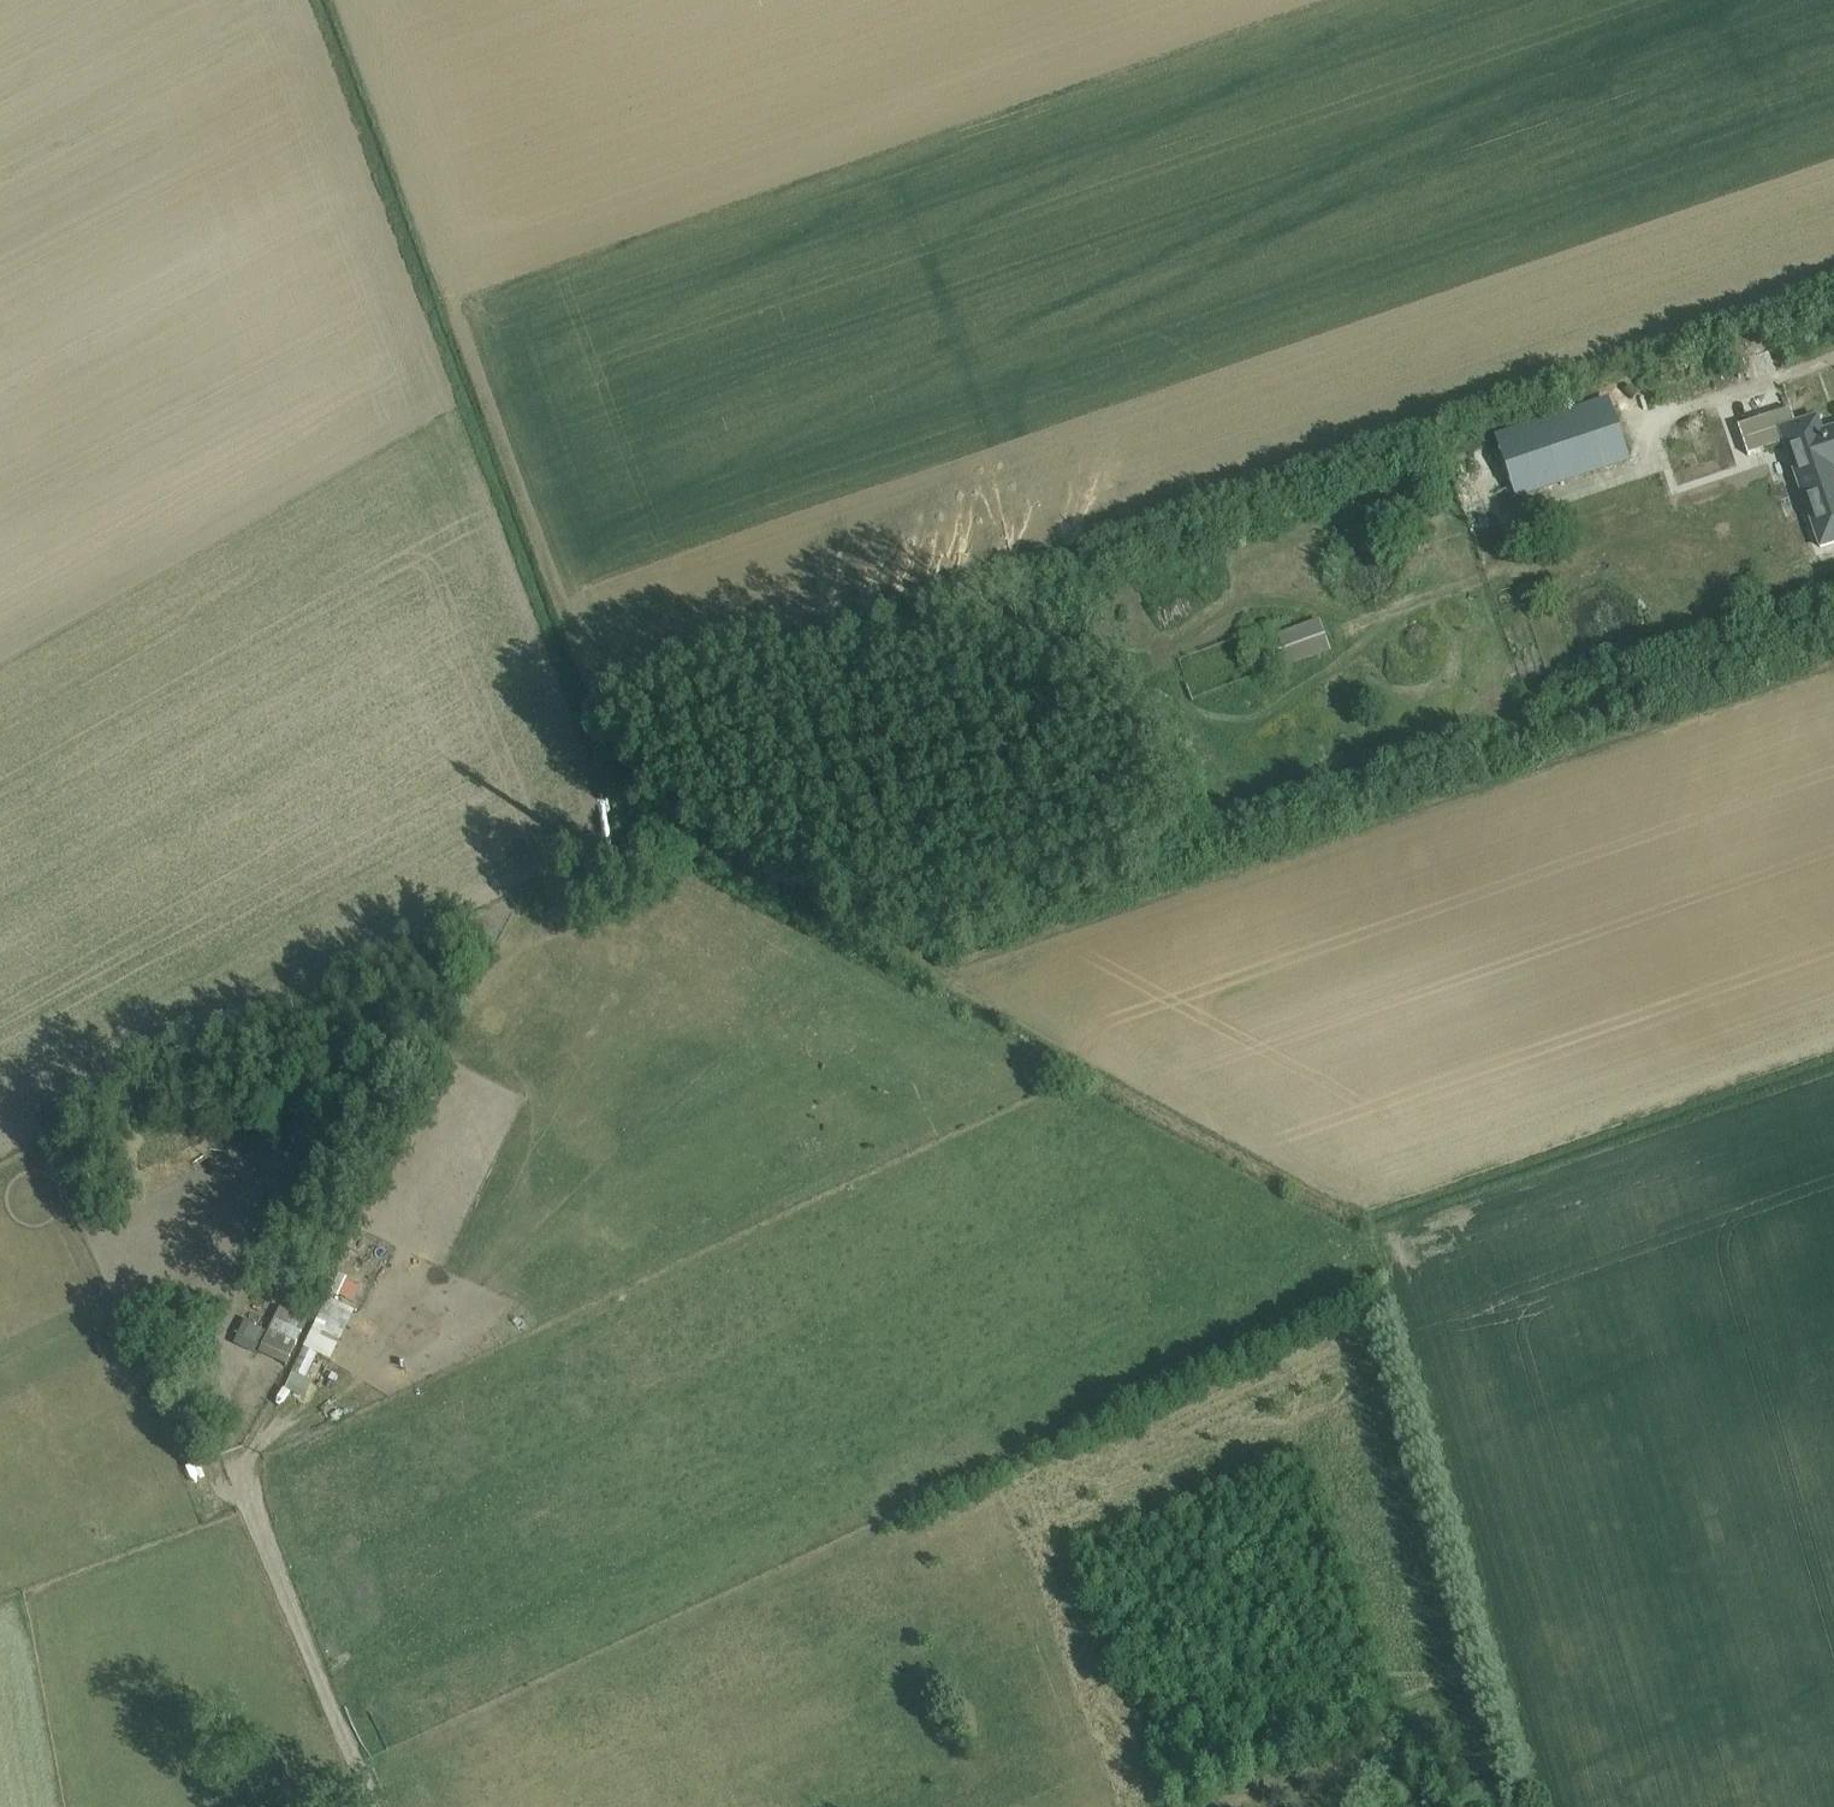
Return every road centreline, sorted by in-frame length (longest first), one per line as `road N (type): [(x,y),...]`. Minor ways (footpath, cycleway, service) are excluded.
road 1 (track): [(377,1806),(252,1504),(249,1461),(273,1428)]

